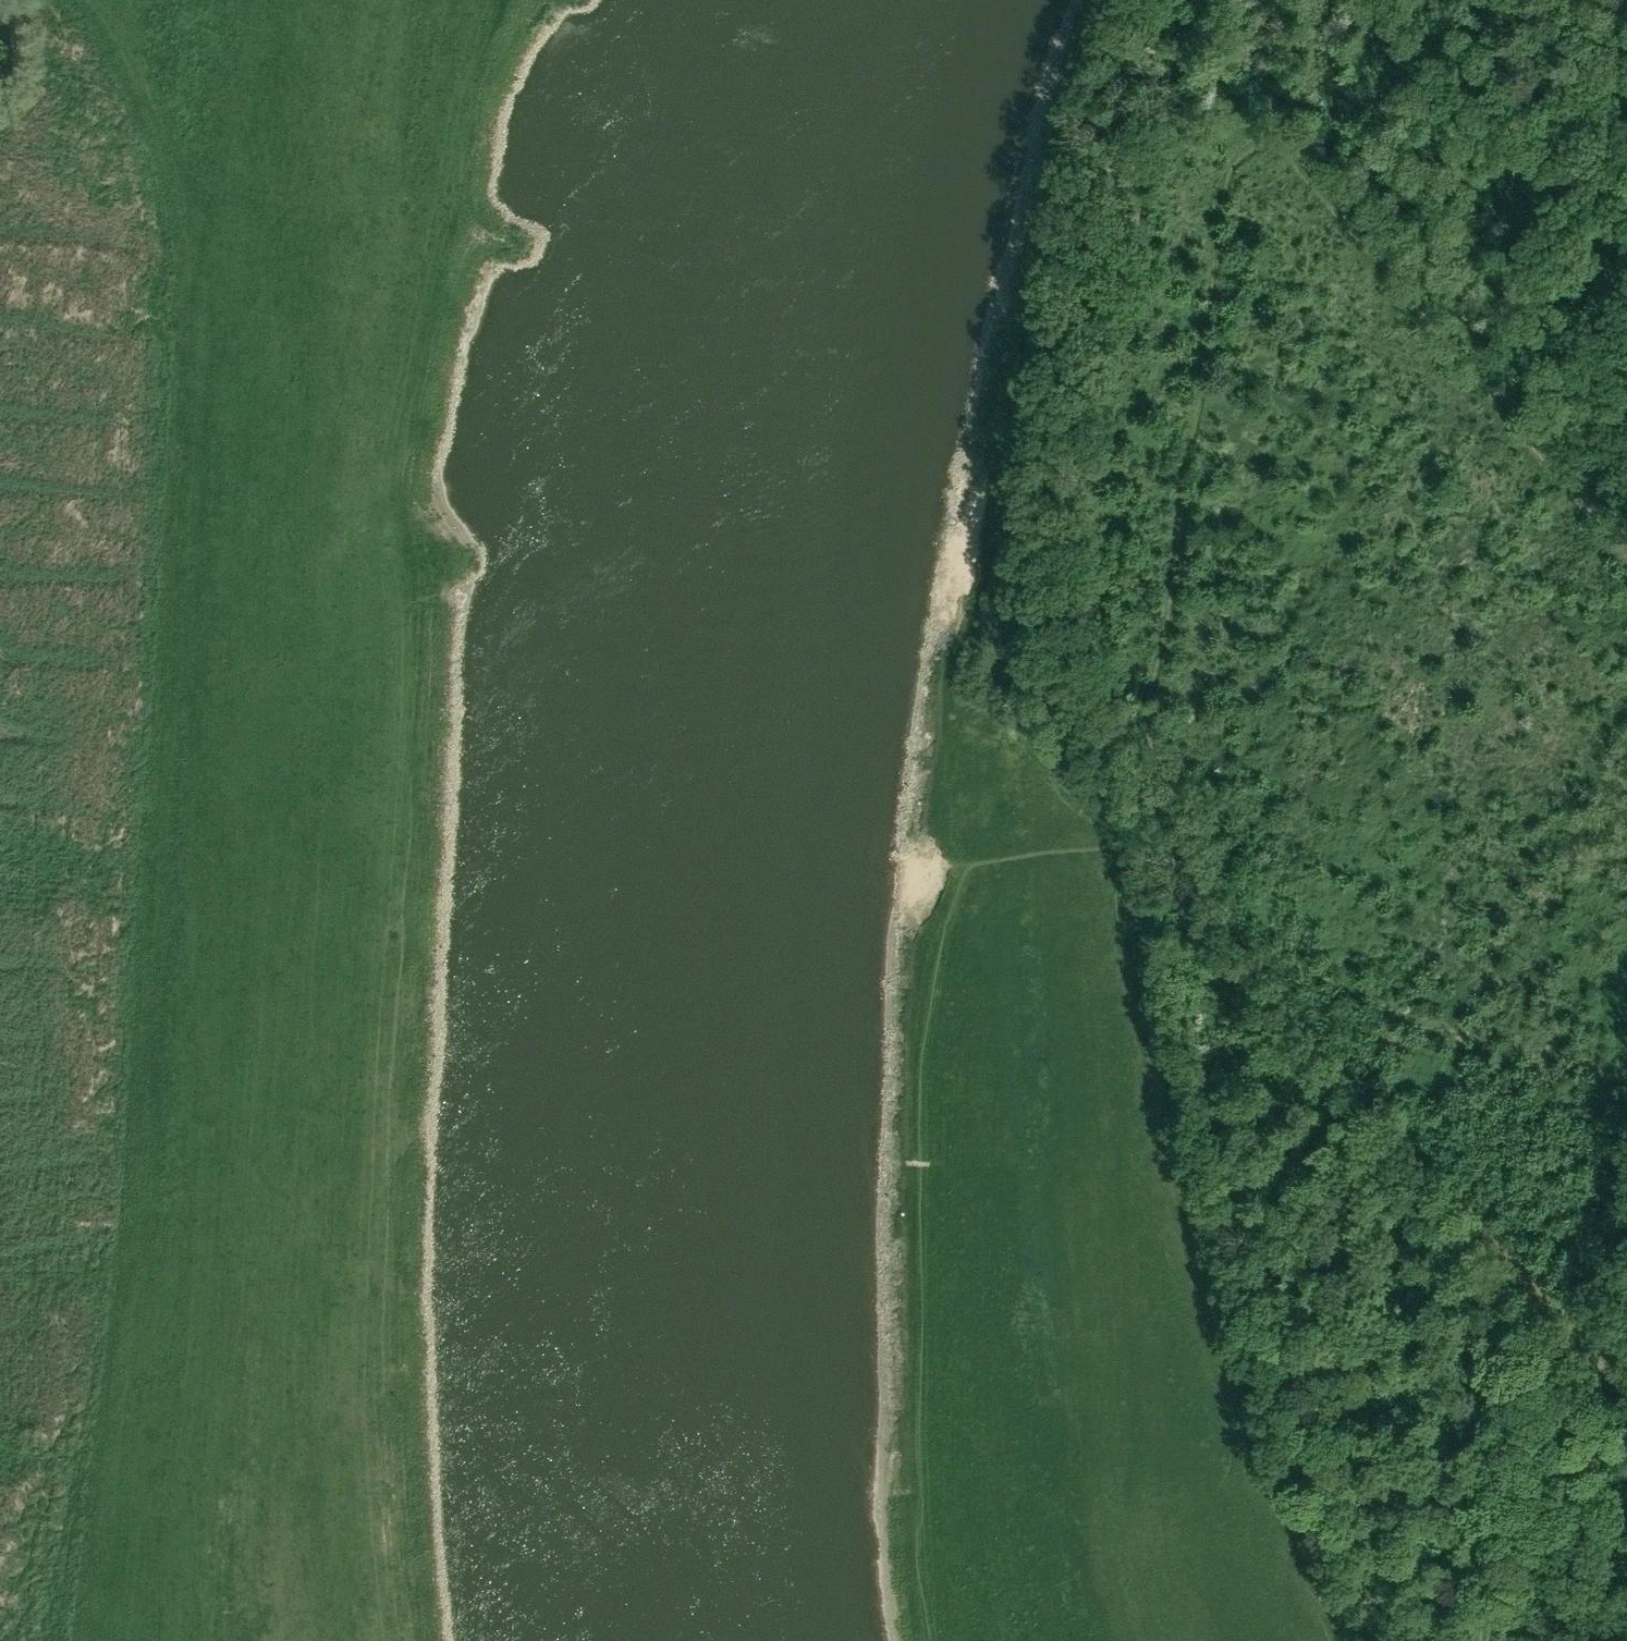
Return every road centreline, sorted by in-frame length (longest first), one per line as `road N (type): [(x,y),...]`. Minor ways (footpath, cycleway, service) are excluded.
road 1 (track): [(1626,1359),(1160,835)]
road 2 (track): [(1489,1640),(1510,1331),(1534,1311),(1587,1315),(1624,1275),(1626,1255)]

